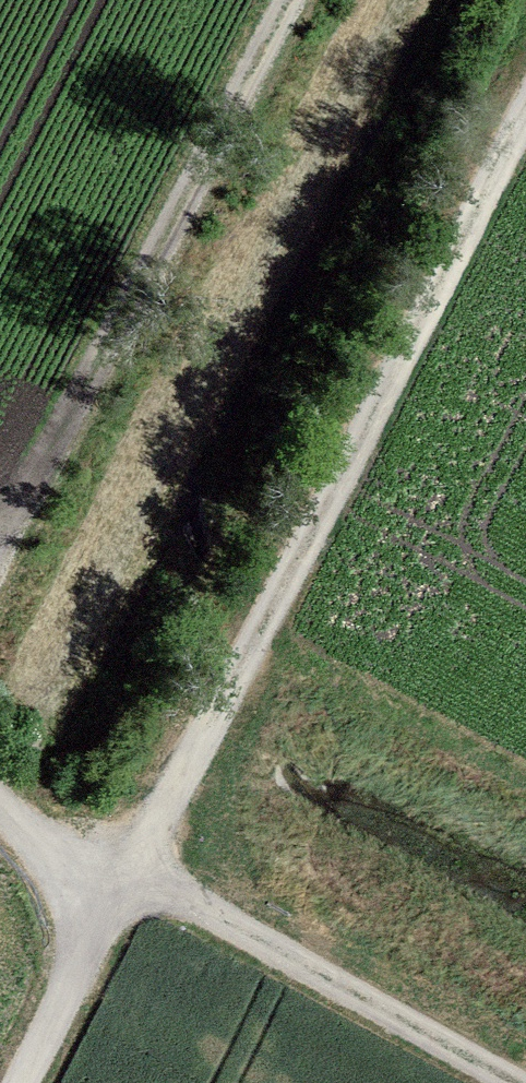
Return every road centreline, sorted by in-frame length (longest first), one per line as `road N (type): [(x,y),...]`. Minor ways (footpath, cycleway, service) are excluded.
road 1 (track): [(525,104),(132,876),(107,895),(13,1082)]
road 2 (track): [(0,538),(295,0)]
road 3 (track): [(514,1082),(132,876)]
road 4 (track): [(0,814),(107,895)]

